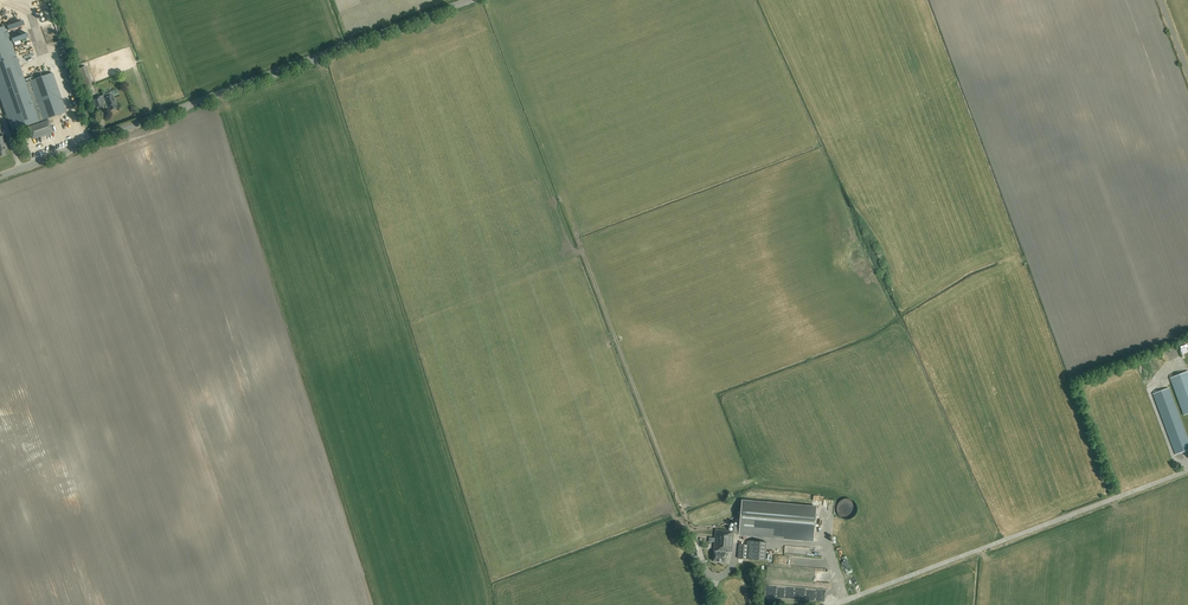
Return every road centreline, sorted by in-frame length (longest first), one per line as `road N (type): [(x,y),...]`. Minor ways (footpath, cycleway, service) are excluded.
road 1 (unclassified): [(0,179),(469,0)]

